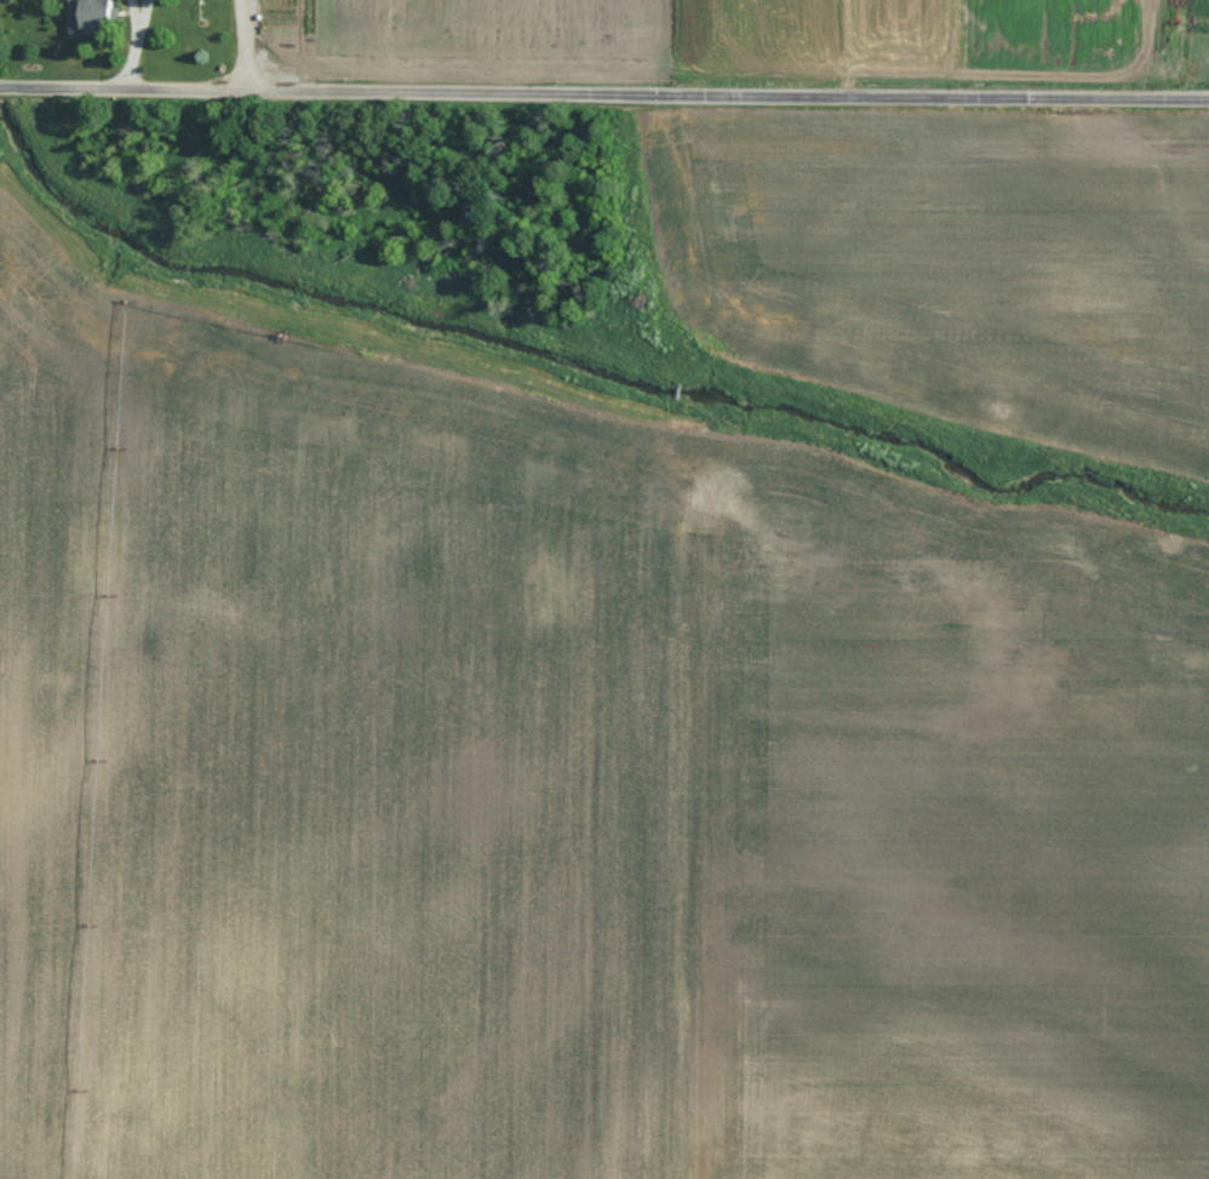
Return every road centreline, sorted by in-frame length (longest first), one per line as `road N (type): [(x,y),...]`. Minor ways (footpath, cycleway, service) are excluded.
road 1 (residential): [(1208,94),(0,84)]

